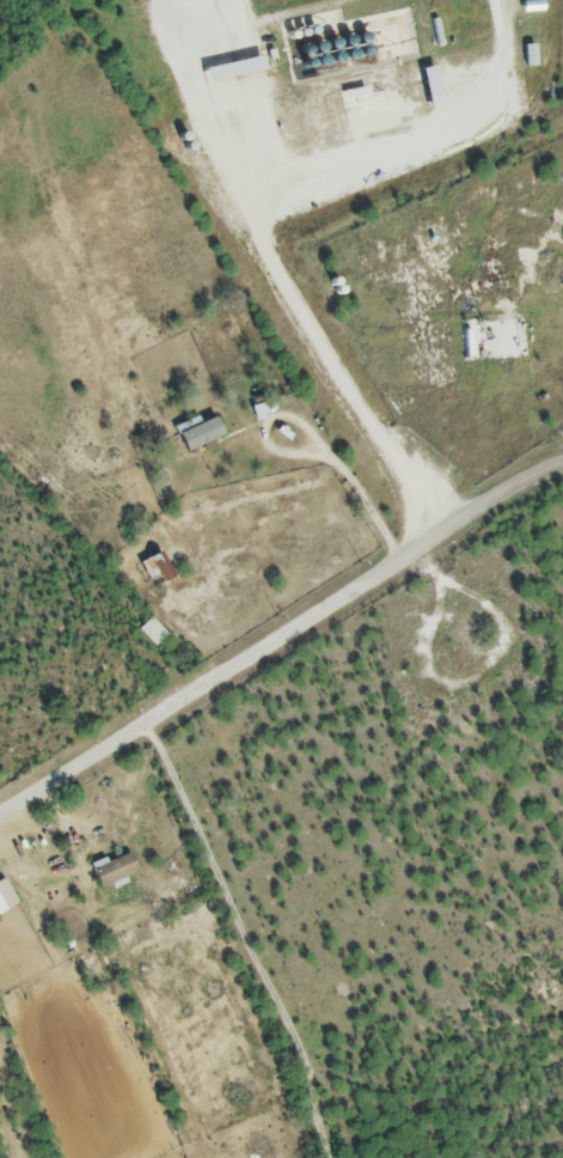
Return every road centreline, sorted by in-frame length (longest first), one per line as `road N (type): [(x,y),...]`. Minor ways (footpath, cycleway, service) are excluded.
road 1 (residential): [(0,811),(392,573),(469,514),(562,466)]
road 2 (track): [(392,573),(371,512),(308,426),(267,421),(269,451),(336,464)]

